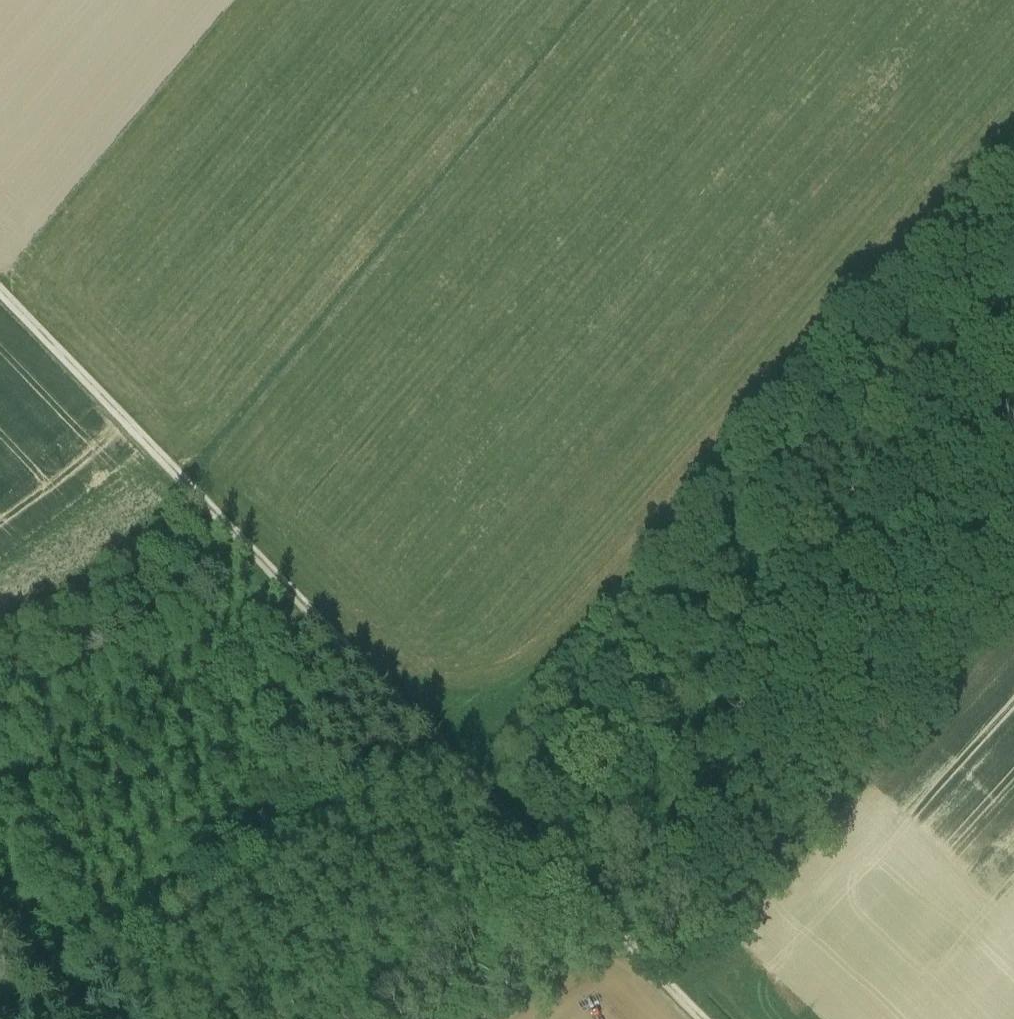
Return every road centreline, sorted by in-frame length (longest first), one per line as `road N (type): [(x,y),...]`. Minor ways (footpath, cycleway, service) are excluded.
road 1 (track): [(720,1018),(0,276)]

